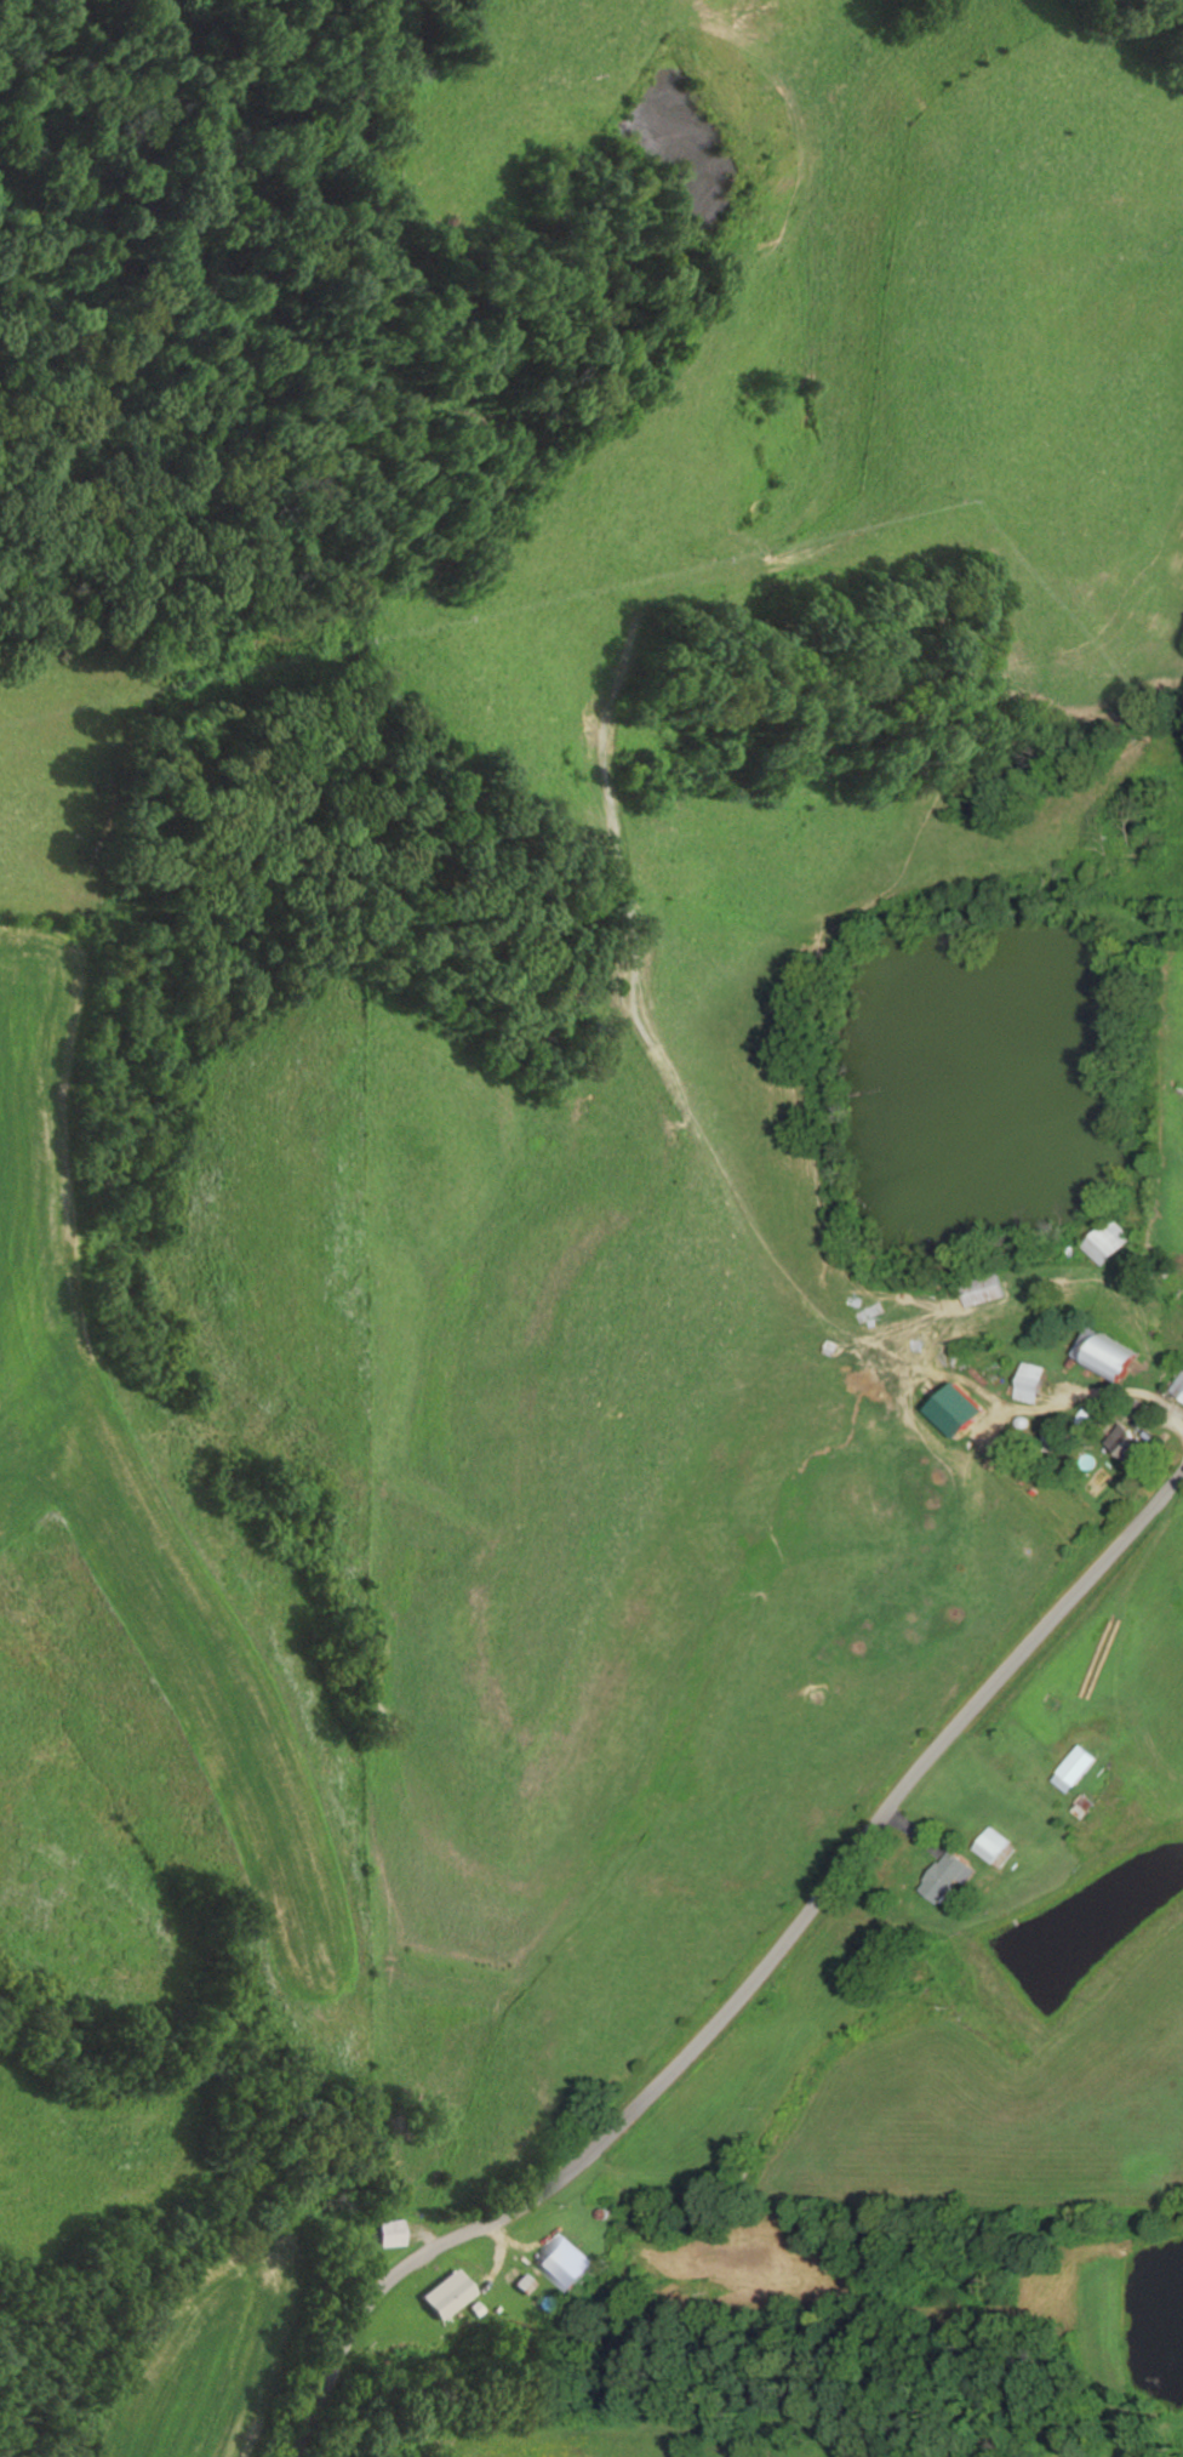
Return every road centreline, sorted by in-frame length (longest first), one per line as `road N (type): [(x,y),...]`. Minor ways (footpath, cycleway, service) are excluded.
road 1 (residential): [(1168,1419),(1116,1315),(1116,994),(1033,911),(721,728),(669,669),(708,449),(866,0)]
road 2 (residential): [(302,2456),(359,2350),(682,2051),(1162,1483),(1168,1419),(1182,1407)]

